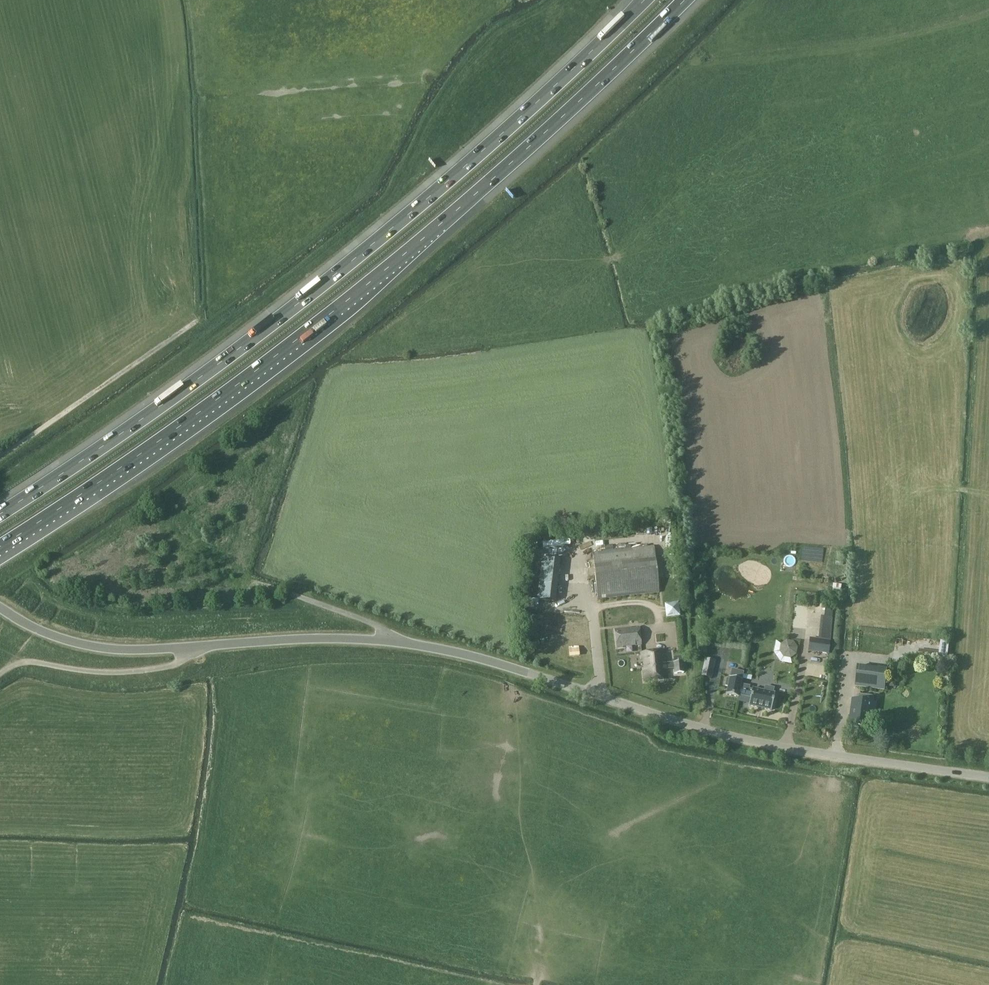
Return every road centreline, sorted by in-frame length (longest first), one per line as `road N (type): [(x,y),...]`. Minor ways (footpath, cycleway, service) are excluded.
road 1 (motorway): [(0,544),(189,421),(314,326),(437,227),(684,0)]
road 2 (motorway): [(646,0),(372,246),(172,401),(0,516)]
road 3 (unclassified): [(988,777),(696,727),(508,666),(402,642),(197,646)]
road 4 (track): [(539,984),(543,969),(825,802),(835,755)]
road 5 (track): [(0,457),(200,318)]
road 6 (unclassified): [(0,674),(25,662),(145,670),(179,662),(197,646)]
road 7 (unclassified): [(197,646),(98,647),(31,626),(0,606)]
road 8 (track): [(280,591),(382,629),(391,641)]

